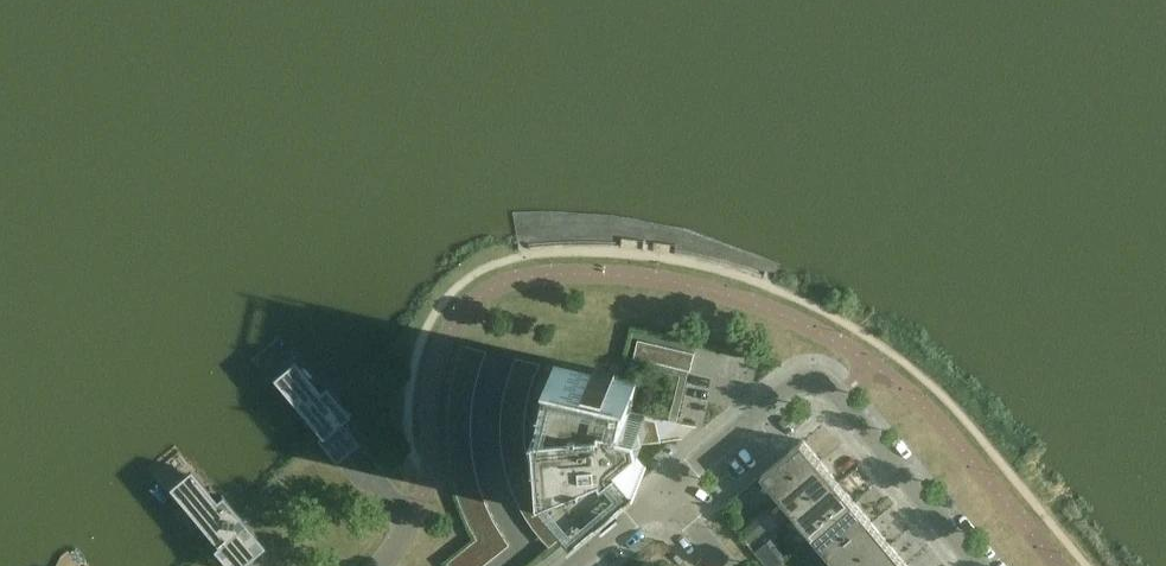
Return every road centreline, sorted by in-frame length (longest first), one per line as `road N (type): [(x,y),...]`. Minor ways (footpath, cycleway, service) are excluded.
road 1 (residential): [(988,565),(835,373),(819,368),(792,378),(665,481)]
road 2 (residential): [(563,565),(665,481)]

